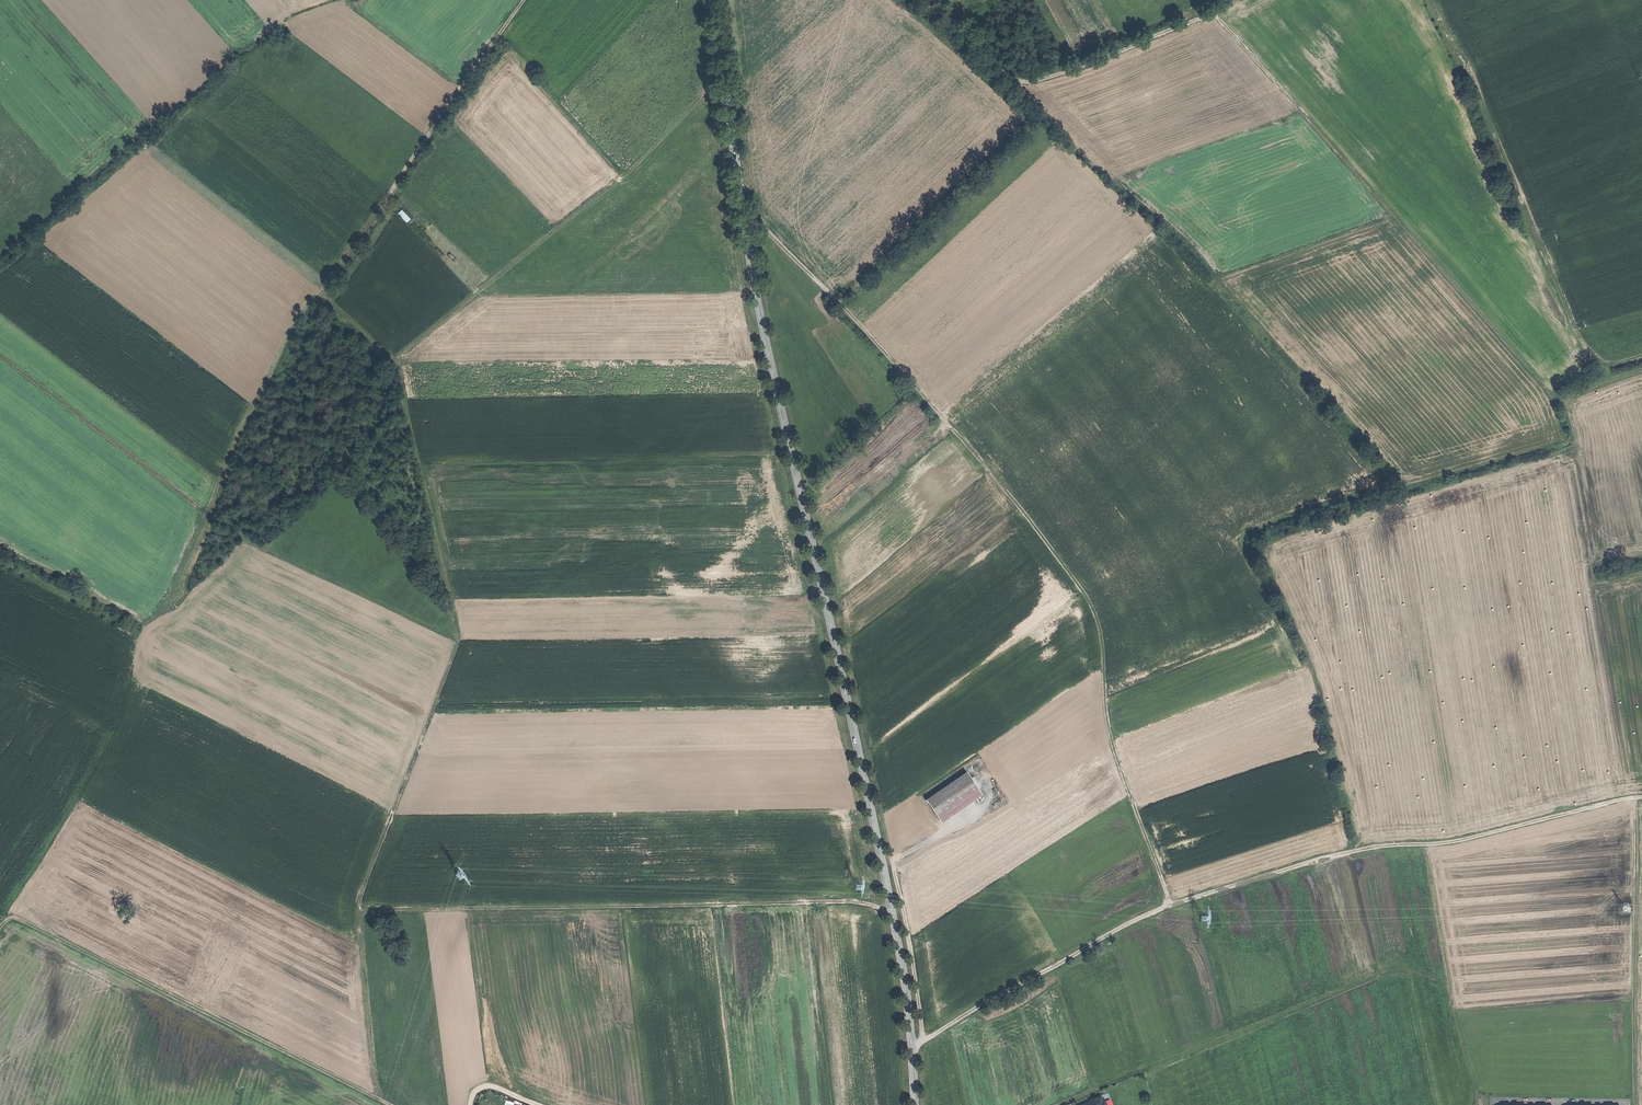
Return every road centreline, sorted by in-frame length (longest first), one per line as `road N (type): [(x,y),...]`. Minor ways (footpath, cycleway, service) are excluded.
road 1 (secondary): [(915,1104),(900,940),(753,278),(712,0)]
road 2 (track): [(744,215),(951,422),(1104,622),(1106,705),(1169,907)]
road 3 (track): [(379,1099),(361,899),(457,637),(412,421)]
road 4 (track): [(461,90),(291,331),(162,608)]
road 5 (track): [(1217,14),(1549,391),(1569,396),(1641,369)]
road 6 (track): [(1428,845),(1359,851),(1148,915),(912,1049)]
road 7 (track): [(0,356),(206,514),(457,637)]
road 8 (track): [(894,916),(854,903),(359,911)]
road 9 (track): [(724,79),(634,166),(400,353),(412,421)]
road 10 (track): [(0,930),(20,920),(391,1104)]
road 11 (track): [(339,0),(295,15),(0,269)]
road 12 (track): [(1062,1104),(1384,973),(1416,973),(1450,989)]
road 13 (track): [(925,1042),(846,645)]
road 14 (track): [(1242,0),(1083,69),(1022,83),(937,0)]
road 15 (track): [(1635,1104),(1636,798)]
road 16 (track): [(1428,845),(1454,1015),(1482,1104)]
road 17 (track): [(525,0),(461,90),(344,0)]
road 18 (track): [(1428,845),(1641,798)]
road 19 (track): [(622,176),(500,36)]

